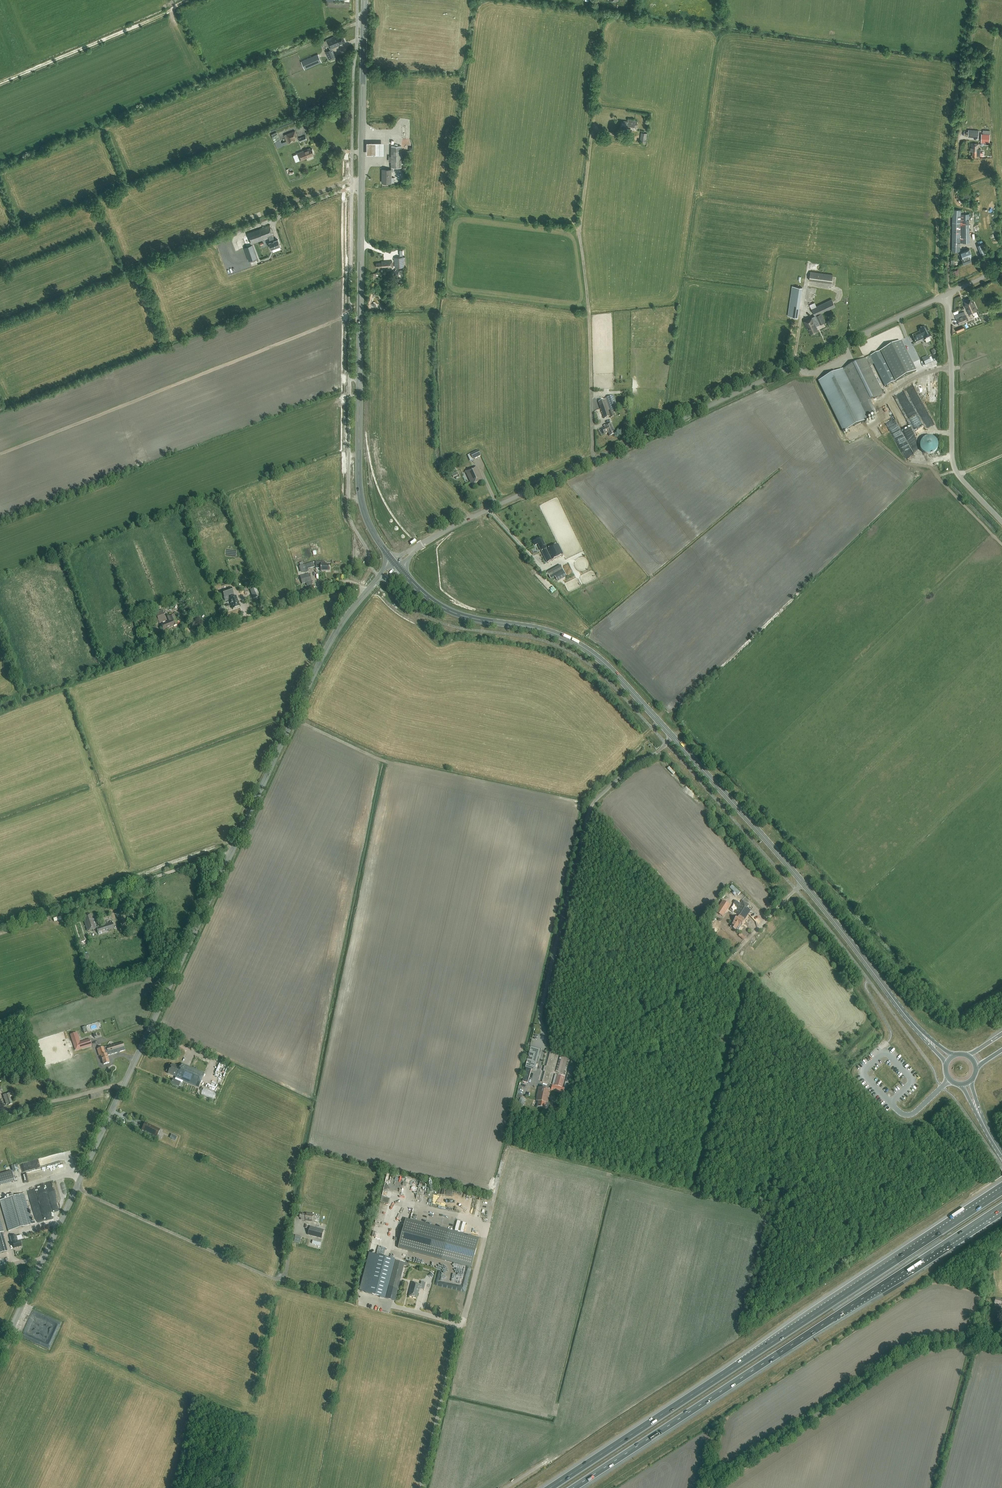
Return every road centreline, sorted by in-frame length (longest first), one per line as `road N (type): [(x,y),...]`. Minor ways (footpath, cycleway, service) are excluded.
road 1 (tertiary): [(0,1353),(316,673),(376,583)]
road 2 (unclassified): [(419,557),(449,529),(536,486),(1001,268)]
road 3 (primary): [(912,1023),(802,882),(605,664),(561,635),(462,614)]
road 4 (unclassified): [(376,583),(418,619),(533,637),(586,661),(796,890)]
road 5 (motorway): [(1001,1191),(550,1487)]
road 6 (motorway): [(573,1487),(1001,1207)]
road 7 (primary): [(375,503),(360,450),(365,0)]
road 8 (unclassified): [(350,152),(349,461),(365,569),(376,583)]
road 9 (unclassified): [(710,1487),(905,1353),(956,1343),(1001,1346)]
road 10 (track): [(596,459),(579,233),(595,128)]
road 11 (track): [(947,294),(977,0)]
road 12 (unclassified): [(419,1487),(484,1225)]
road 13 (track): [(0,932),(231,850)]
road 14 (track): [(0,1116),(122,1086)]

